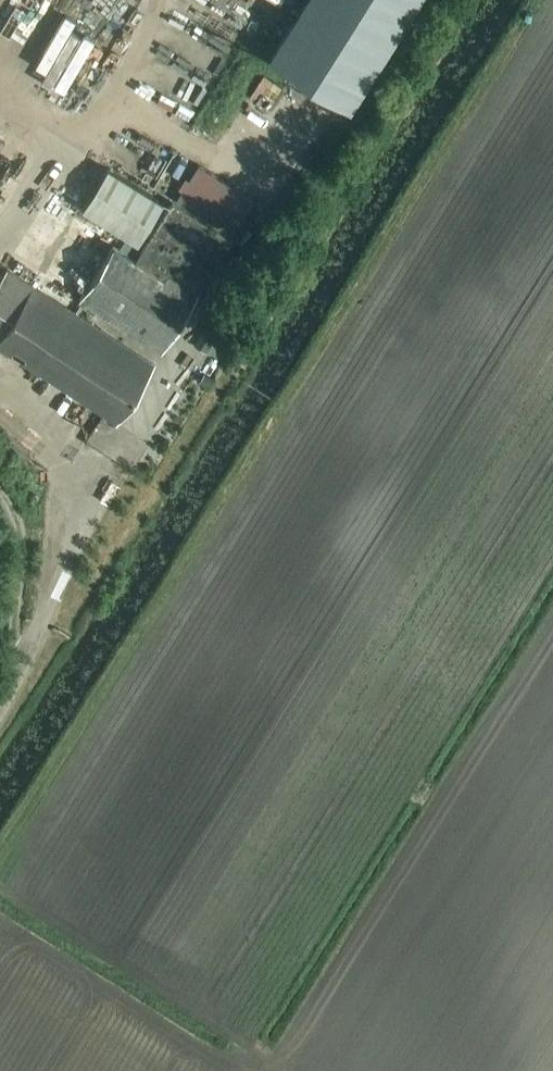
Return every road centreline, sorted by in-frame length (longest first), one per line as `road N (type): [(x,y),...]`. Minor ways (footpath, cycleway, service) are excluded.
road 1 (track): [(19,663),(12,643),(16,531),(0,492)]
road 2 (unclassified): [(0,705),(65,562)]

